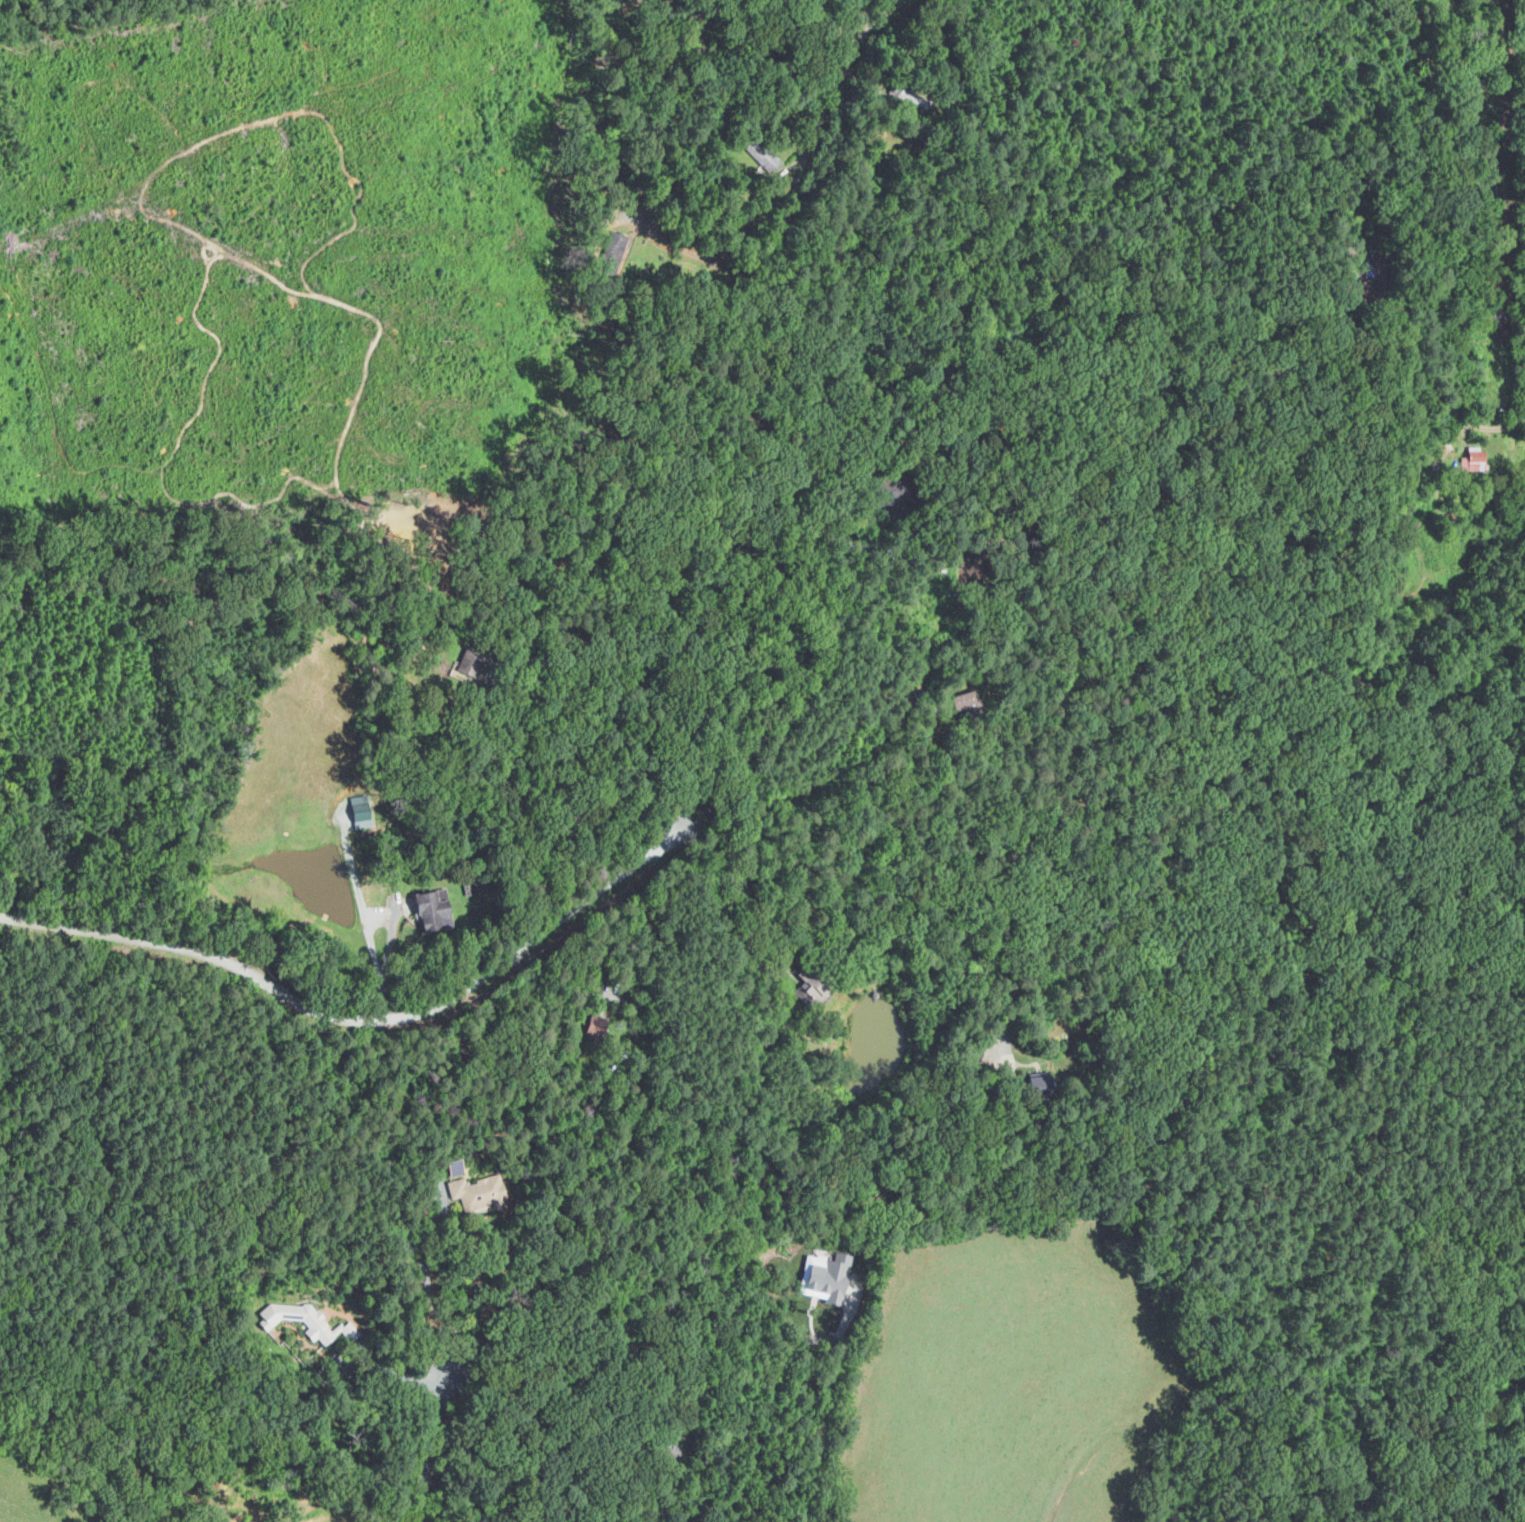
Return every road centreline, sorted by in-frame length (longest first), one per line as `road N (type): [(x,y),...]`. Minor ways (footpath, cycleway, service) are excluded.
road 1 (residential): [(0,916),(197,946),(259,970),(324,1023),(391,1016),(426,1008),(685,830)]
road 2 (residential): [(1441,166),(1444,141),(1425,54),(1360,0)]
road 3 (residential): [(800,1521),(837,1351)]
road 4 (residential): [(450,1377),(428,1425),(420,1521)]

